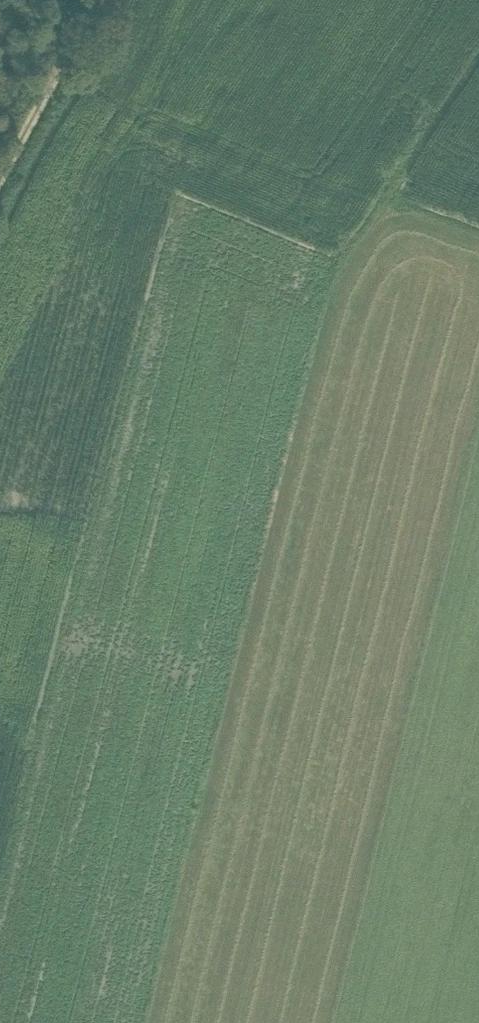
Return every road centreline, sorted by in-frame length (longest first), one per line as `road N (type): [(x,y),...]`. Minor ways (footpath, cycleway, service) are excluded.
road 1 (track): [(99,0),(0,181)]

